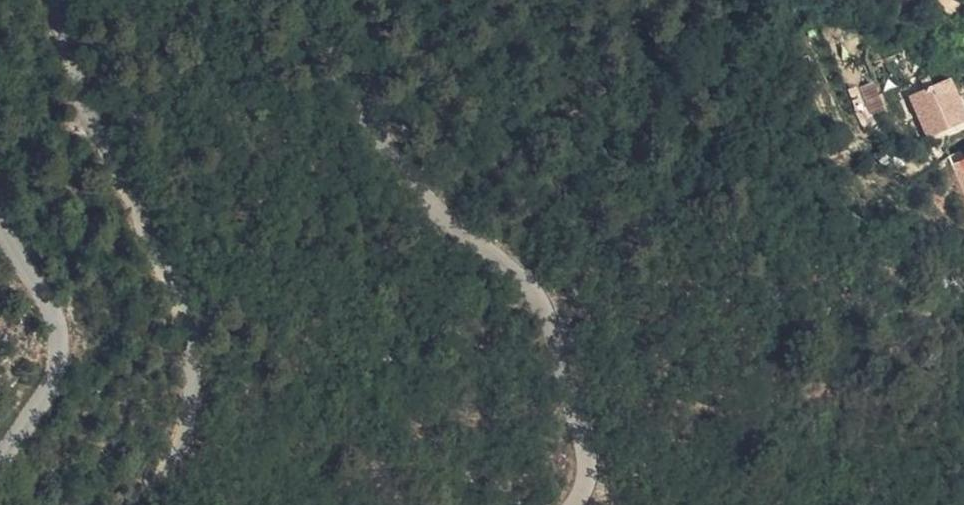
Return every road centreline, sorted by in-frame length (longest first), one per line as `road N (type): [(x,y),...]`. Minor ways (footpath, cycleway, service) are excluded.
road 1 (residential): [(571,504),(589,465),(540,295),(514,259),(410,177),(312,0)]
road 2 (track): [(72,0),(83,82),(185,318),(189,377),(180,437),(129,504)]
road 3 (residential): [(0,221),(58,351),(38,414),(0,468)]

